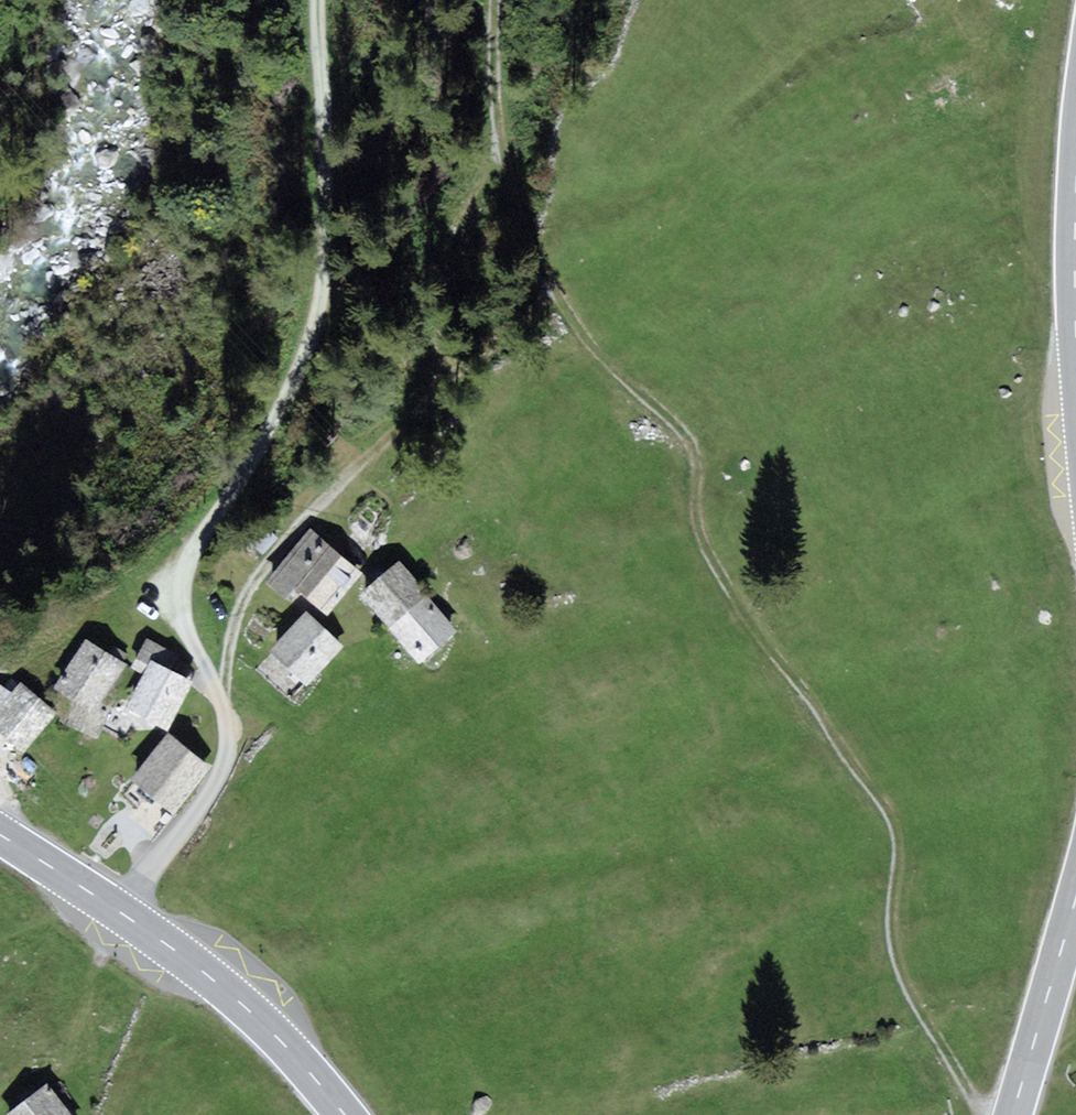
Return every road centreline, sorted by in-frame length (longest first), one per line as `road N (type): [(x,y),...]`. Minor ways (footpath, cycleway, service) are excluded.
road 1 (track): [(495,120),(530,246),(589,342),(676,430),(695,463),(695,519),(708,555),(887,804),(899,841),(895,938),(904,971),(986,1114)]
road 2 (track): [(492,0),(495,120),(452,261),(436,387),(250,582),(224,696)]
road 3 (track): [(183,595),(193,558),(294,394),(316,327),(329,162),(321,0)]
road 4 (residential): [(122,914),(226,753),(224,696),(189,632),(183,595)]
road 5 (primary): [(122,914),(263,1023),(345,1114)]
road 6 (track): [(122,914),(61,1074),(0,1097)]
road 7 (primary): [(1010,1114),(1075,899)]
road 8 (primary): [(0,836),(122,914)]
road 9 (primary): [(1075,340),(1075,210)]

